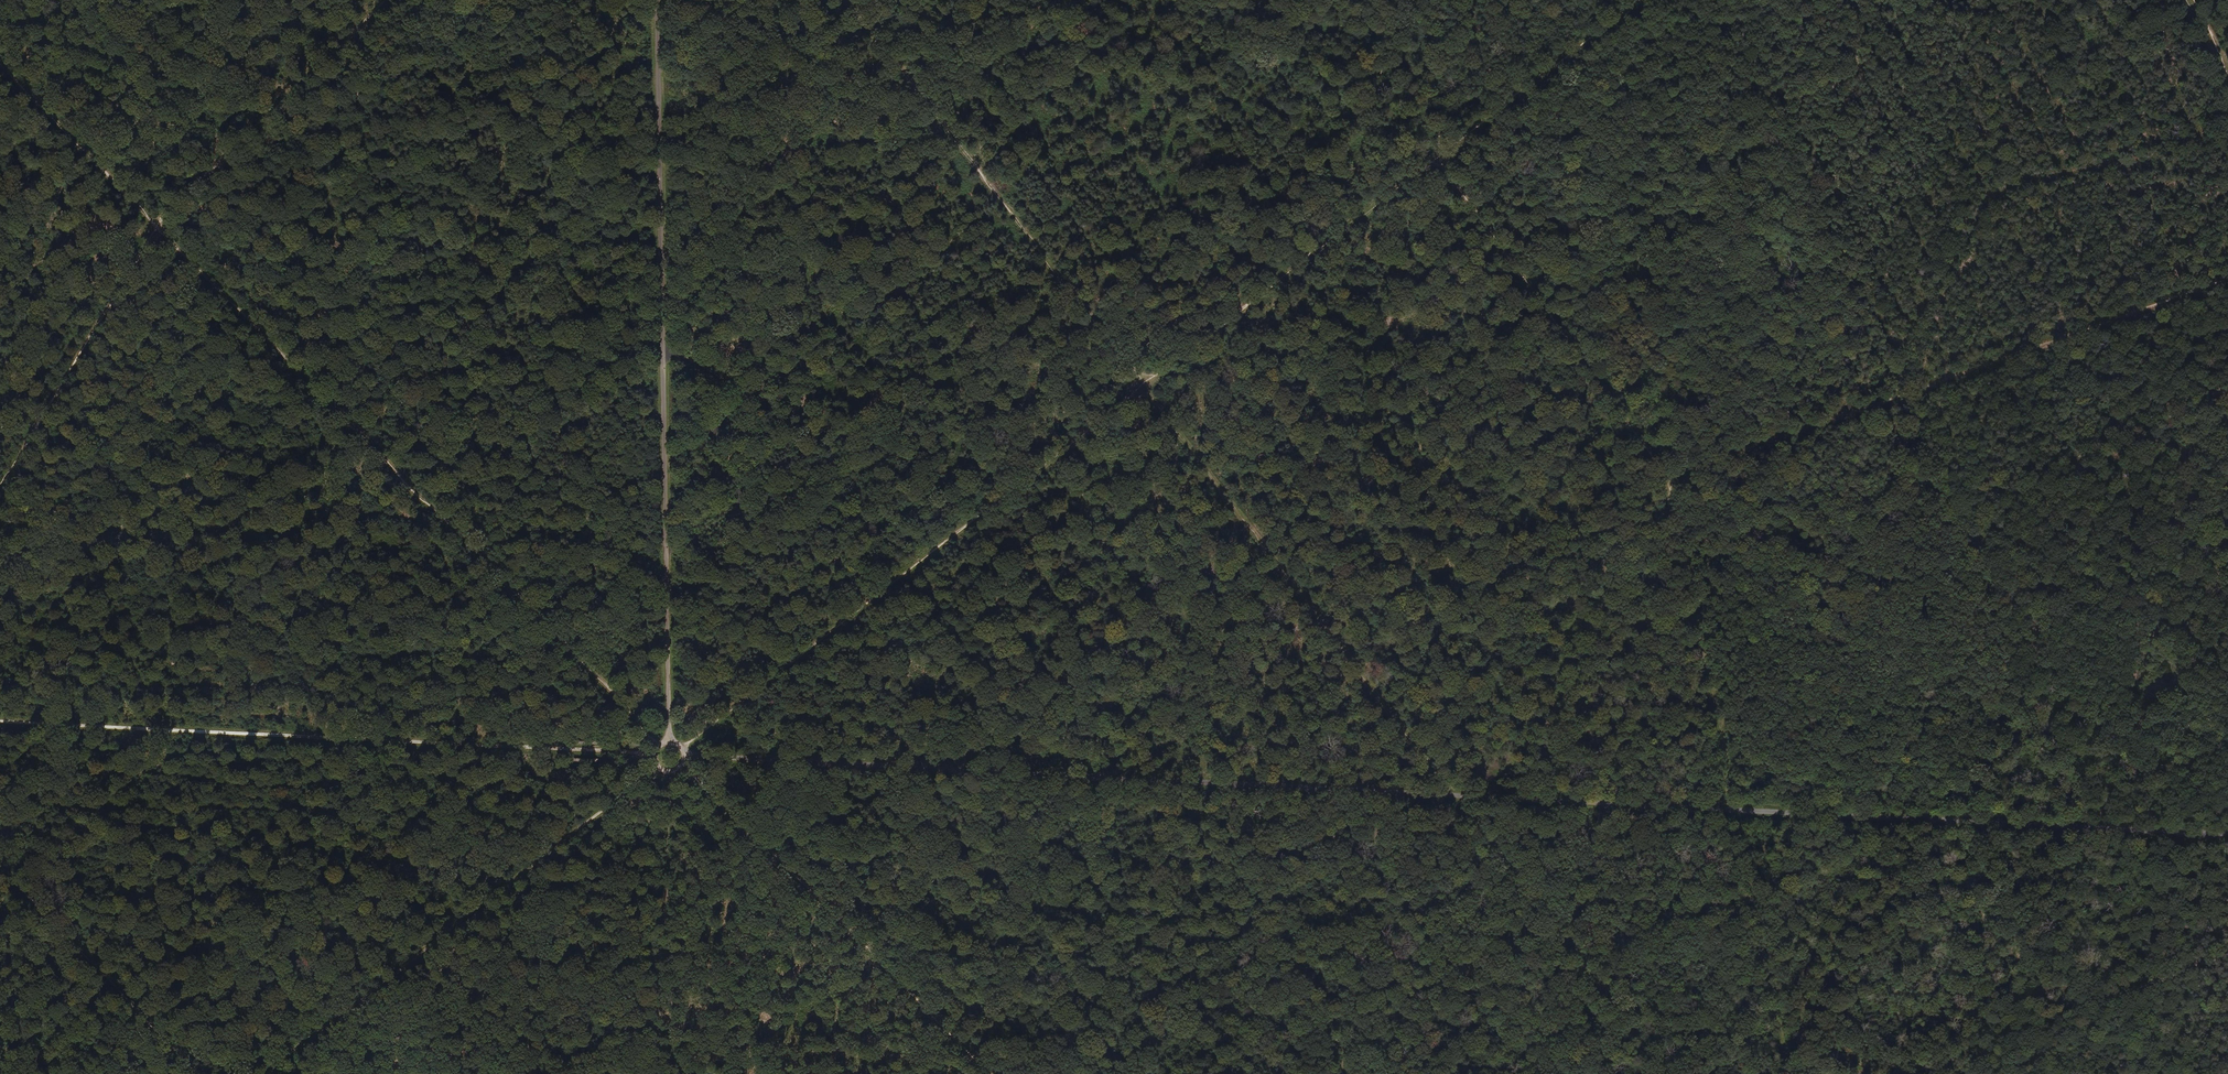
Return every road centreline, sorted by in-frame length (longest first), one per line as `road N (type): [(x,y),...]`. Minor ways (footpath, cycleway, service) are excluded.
road 1 (unclassified): [(682,759),(2227,833)]
road 2 (track): [(0,63),(664,745)]
road 3 (track): [(1665,1073),(1141,389)]
road 4 (unclassified): [(657,0),(669,744)]
road 5 (track): [(1435,158),(1665,479),(1731,810)]
road 6 (track): [(0,722),(657,754)]
road 7 (track): [(385,0),(157,224),(0,481)]
road 8 (track): [(1665,479),(2227,280)]
road 9 (track): [(1141,389),(682,752)]
road 10 (track): [(267,1073),(661,765)]
road 11 (track): [(977,1073),(676,768)]
road 12 (track): [(1141,389),(1024,226),(895,69)]
road 13 (track): [(1435,158),(1141,389)]
road 14 (track): [(1908,1073),(2227,953)]
road 15 (track): [(0,867),(197,1073)]
road 16 (track): [(1641,0),(1435,158)]

